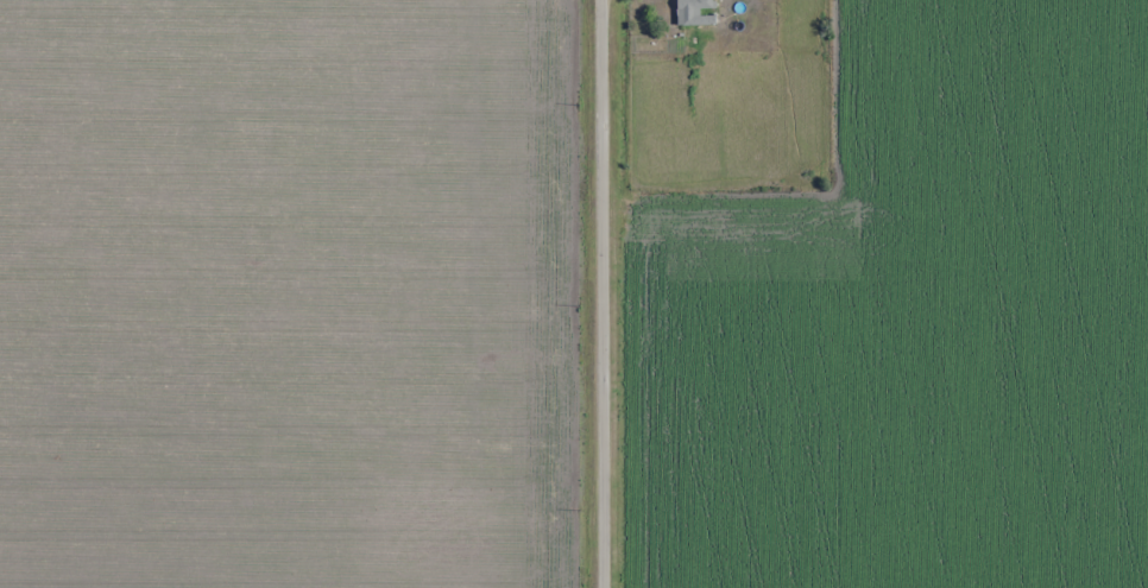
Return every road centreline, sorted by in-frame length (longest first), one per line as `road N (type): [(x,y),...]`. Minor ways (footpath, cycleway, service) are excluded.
road 1 (residential): [(599,587),(602,0)]

